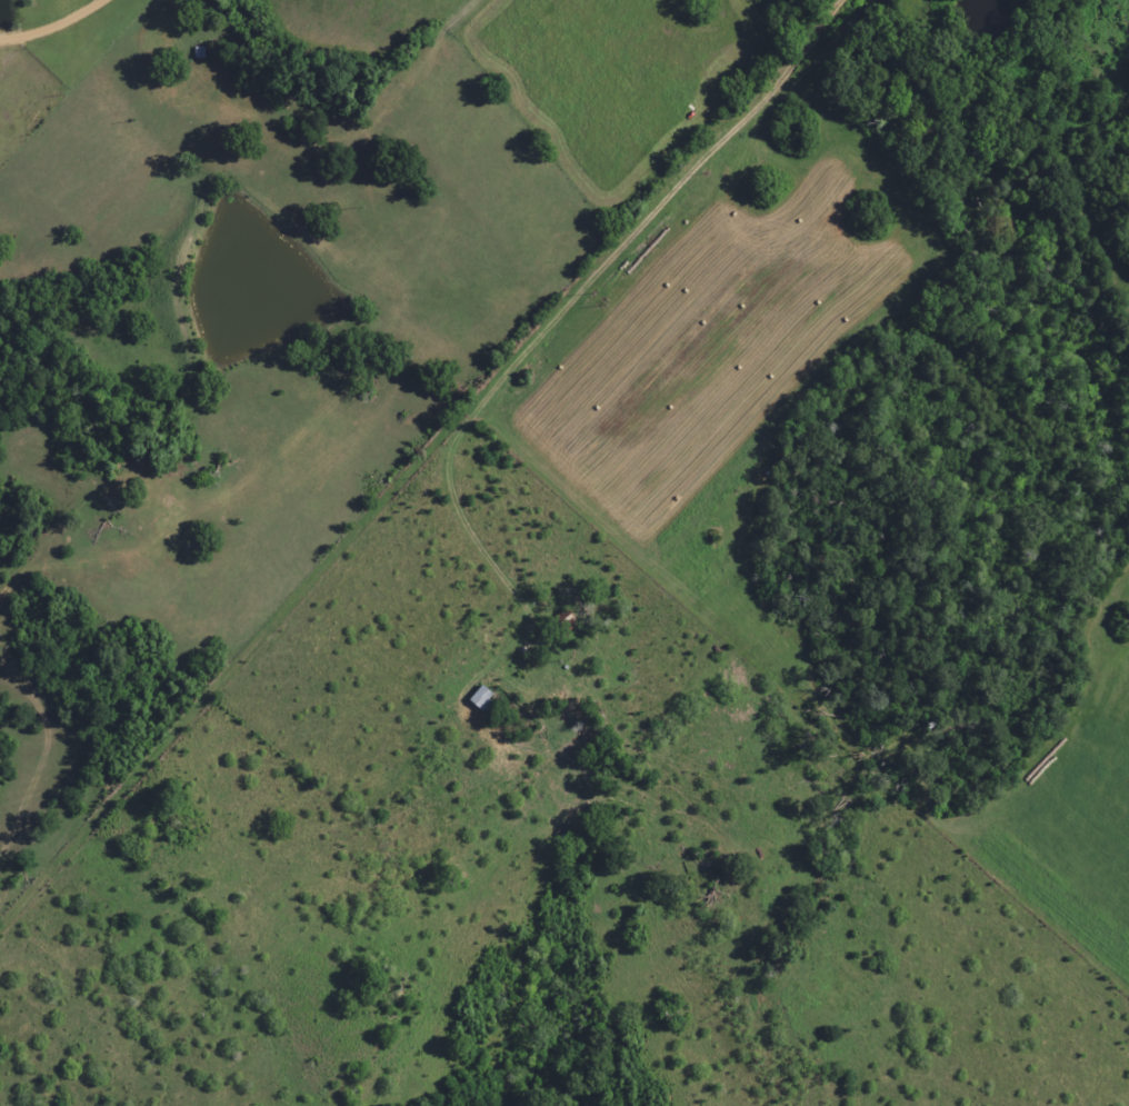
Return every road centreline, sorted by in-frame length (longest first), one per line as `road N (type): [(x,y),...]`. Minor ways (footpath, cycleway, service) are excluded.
road 1 (residential): [(528,605),(434,526),(414,432),(805,0)]

